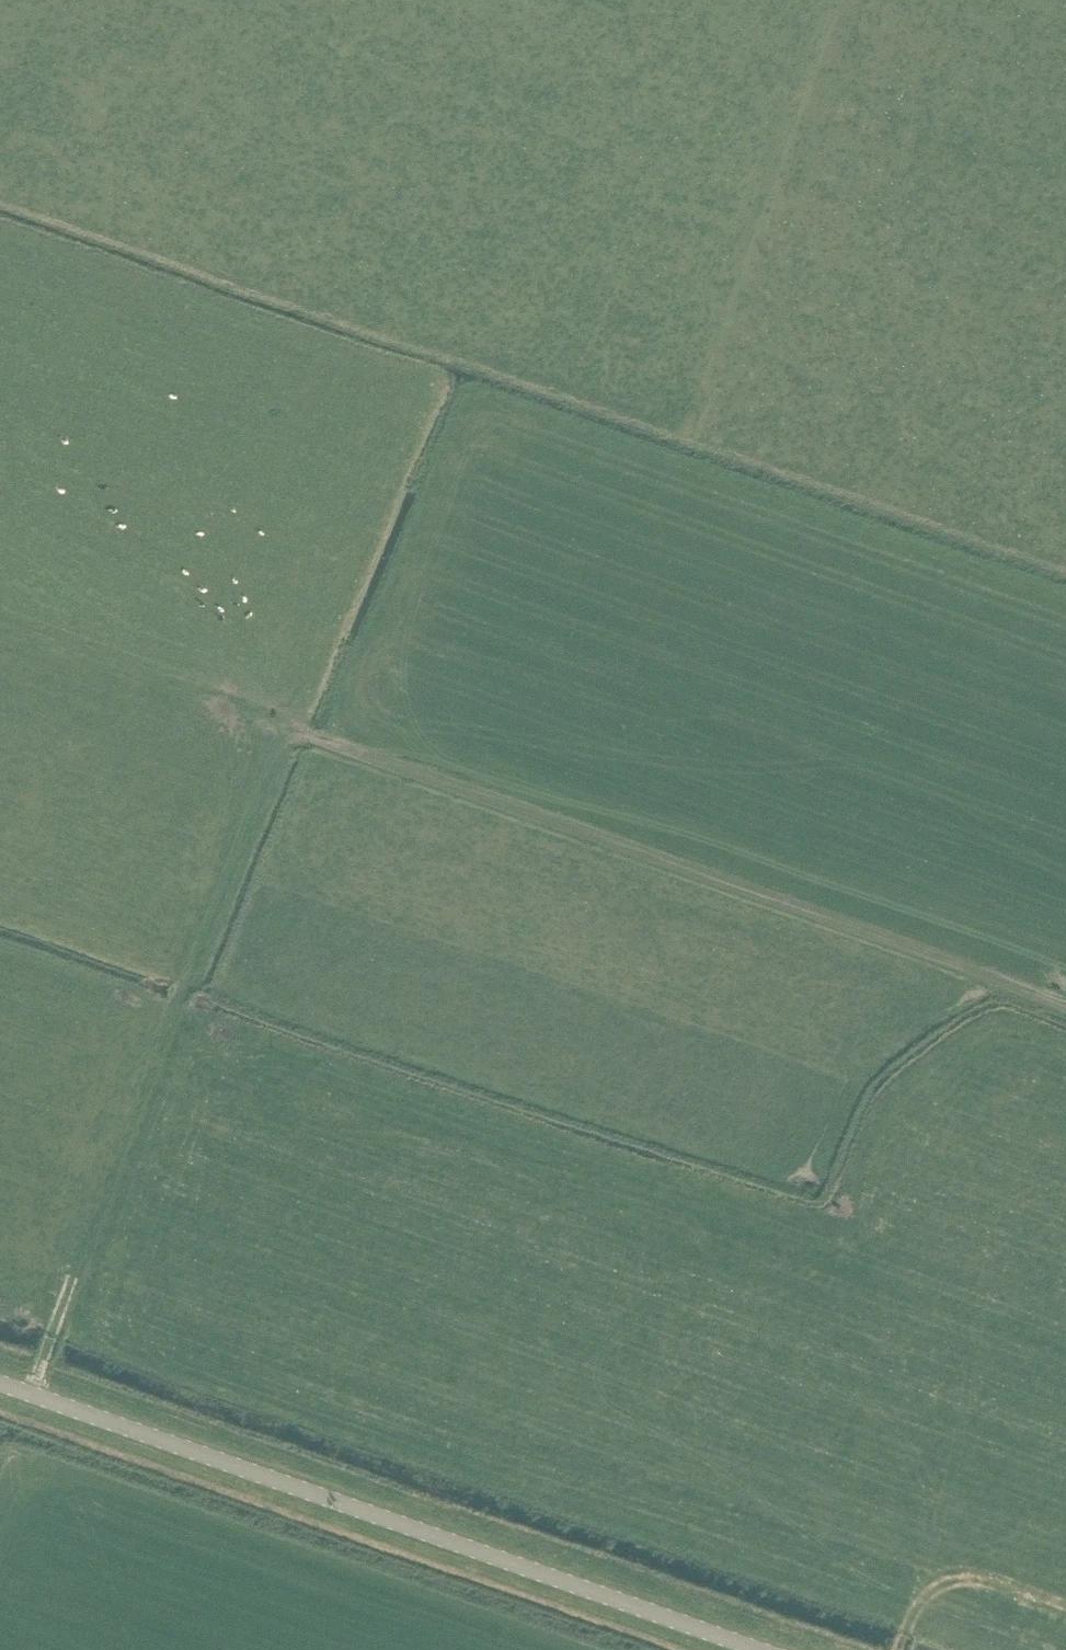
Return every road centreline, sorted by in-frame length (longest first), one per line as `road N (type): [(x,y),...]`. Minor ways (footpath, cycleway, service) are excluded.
road 1 (unclassified): [(759,1649),(0,1383)]

